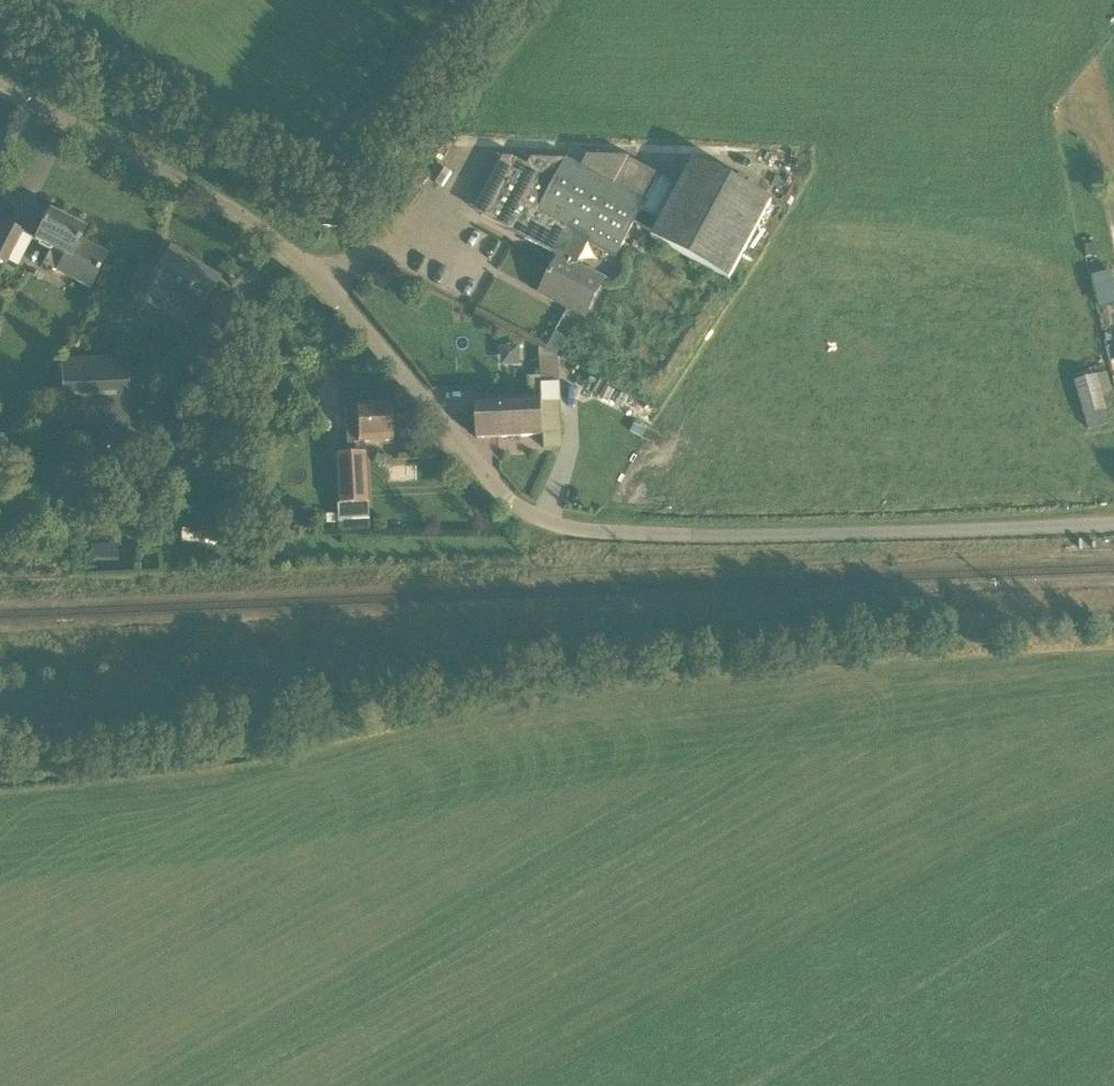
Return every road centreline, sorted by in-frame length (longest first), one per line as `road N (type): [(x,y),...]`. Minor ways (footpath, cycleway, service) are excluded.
road 1 (unclassified): [(0,89),(290,244),(493,487),(556,528),(601,536),(1113,519)]

